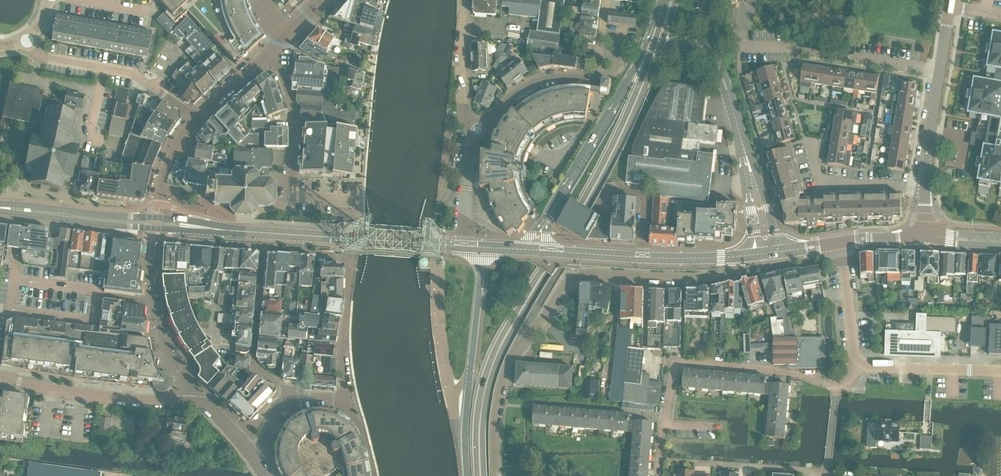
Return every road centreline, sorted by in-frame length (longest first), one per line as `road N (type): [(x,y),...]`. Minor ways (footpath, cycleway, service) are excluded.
road 1 (residential): [(497,475),(506,377),(568,283),(595,273),(719,277),(731,274),(738,253)]
road 2 (residential): [(659,475),(679,363),(801,373),(837,387)]
road 3 (primary): [(483,247),(463,428),(466,475)]
road 4 (secondary): [(239,231),(464,246)]
road 5 (primary): [(669,9),(557,202)]
road 6 (secondary): [(17,212),(239,231)]
road 7 (secondary): [(239,231),(18,204)]
road 8 (primary): [(481,475),(486,380),(544,272)]
road 9 (residential): [(940,71),(742,46),(742,30)]
road 10 (unclassified): [(195,399),(147,402),(0,378)]
road 11 (residential): [(195,399),(156,318),(155,240)]
road 12 (residential): [(293,393),(255,365),(264,247)]
road 13 (primary): [(584,207),(652,62)]
road 14 (residential): [(337,254),(348,261),(343,398)]
road 15 (residential): [(925,186),(821,184),(811,143)]
road 16 (residential): [(864,366),(1000,372)]
road 17 (residential): [(478,130),(467,118),(466,0)]
road 18 (residential): [(478,130),(543,79),(593,79)]
road 19 (residential): [(700,464),(829,475)]
road 20 (residential): [(841,242),(851,344),(864,366)]
road 21 (residential): [(271,47),(289,91),(293,164)]

